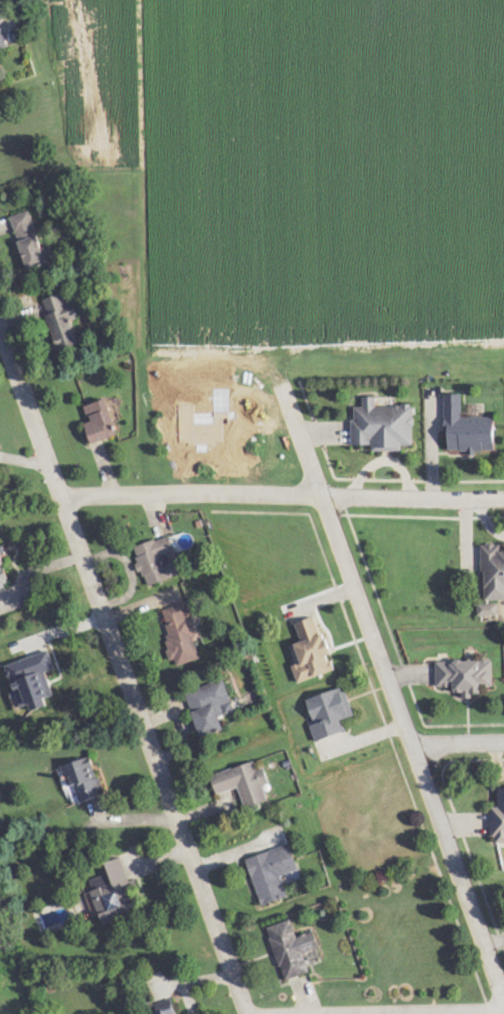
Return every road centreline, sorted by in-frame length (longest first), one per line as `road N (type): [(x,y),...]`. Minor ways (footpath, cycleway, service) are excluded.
road 1 (residential): [(252,1013),(0,318)]
road 2 (residential): [(503,997),(324,495)]
road 3 (residential): [(270,1013),(503,1009)]
road 4 (residential): [(324,495),(503,499)]

